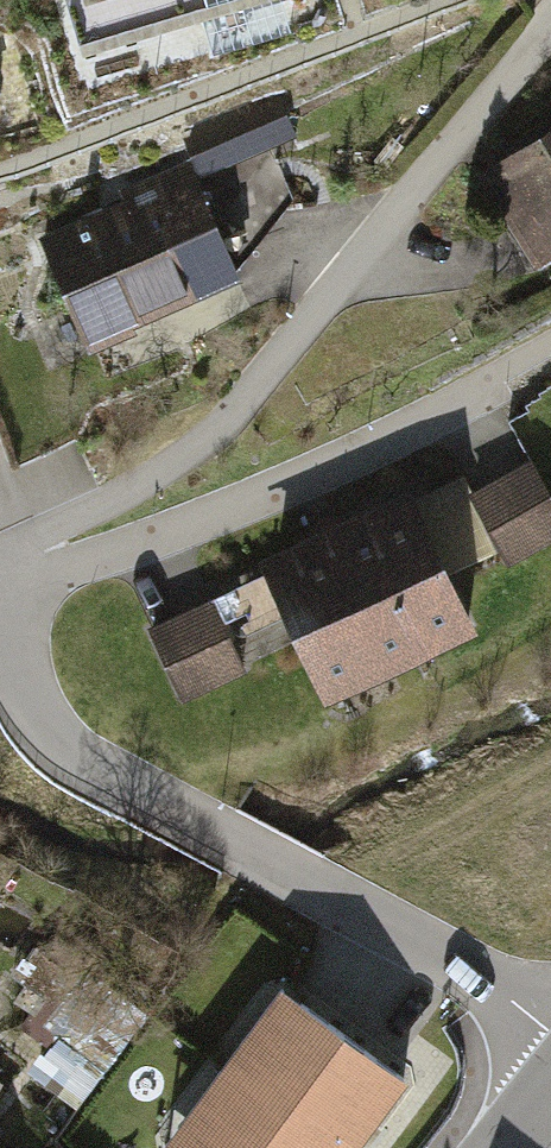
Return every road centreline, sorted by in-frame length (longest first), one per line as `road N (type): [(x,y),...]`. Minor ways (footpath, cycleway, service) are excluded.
road 1 (residential): [(0,582),(232,424),(550,37)]
road 2 (residential): [(0,644),(33,731),(550,1015)]
road 3 (residential): [(0,589),(324,484),(550,360)]

